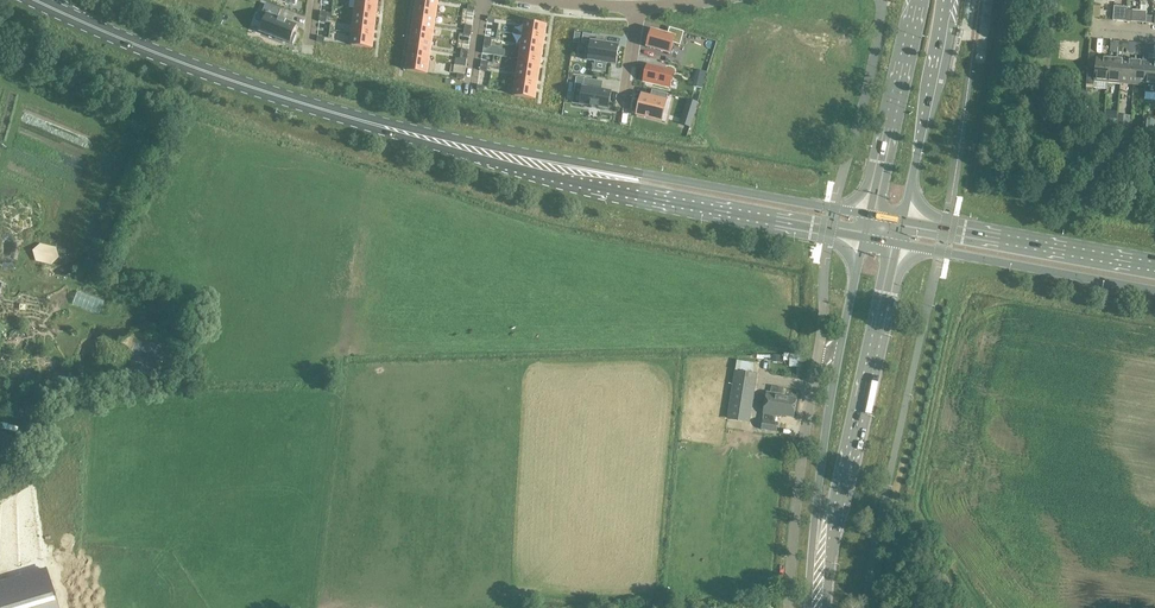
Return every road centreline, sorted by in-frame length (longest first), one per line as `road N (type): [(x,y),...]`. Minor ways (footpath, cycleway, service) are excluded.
road 1 (primary): [(585,175),(311,107),(164,57),(34,0)]
road 2 (primary): [(872,216),(640,174),(585,175)]
road 3 (primary): [(585,175),(637,194),(866,239)]
road 4 (secondary): [(825,522),(841,487),(898,244)]
road 5 (unclassified): [(841,341),(817,366),(790,607)]
road 6 (primary): [(898,244),(1154,291)]
road 7 (primary): [(1154,268),(903,221)]
road 8 (secondary): [(903,221),(945,0)]
road 9 (secondary): [(917,0),(872,216)]
road 10 (secondary): [(841,341),(821,459),(825,522)]
road 11 (unclassified): [(882,0),(860,120)]

